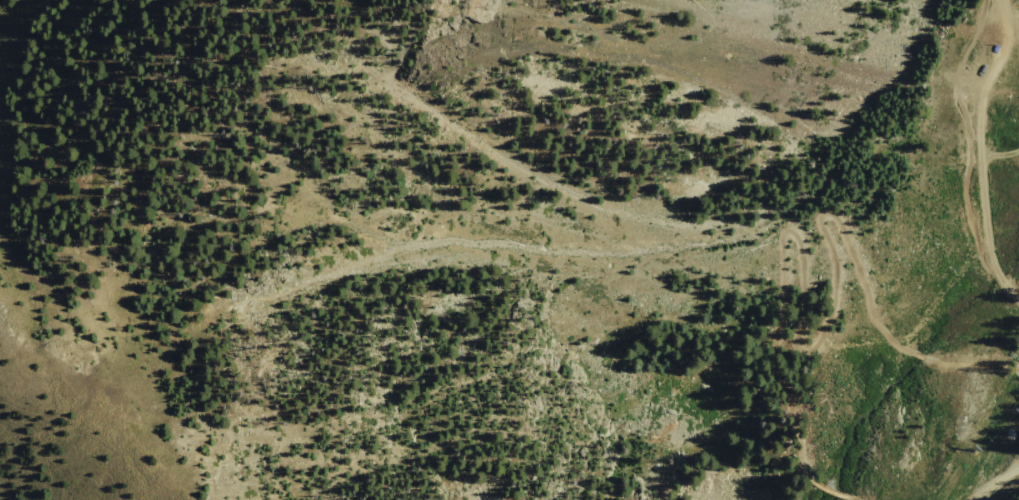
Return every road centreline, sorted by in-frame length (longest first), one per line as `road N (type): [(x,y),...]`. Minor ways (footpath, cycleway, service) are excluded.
road 1 (track): [(1018,294),(1000,283),(978,192),(984,107),(1010,36),(1006,0)]

